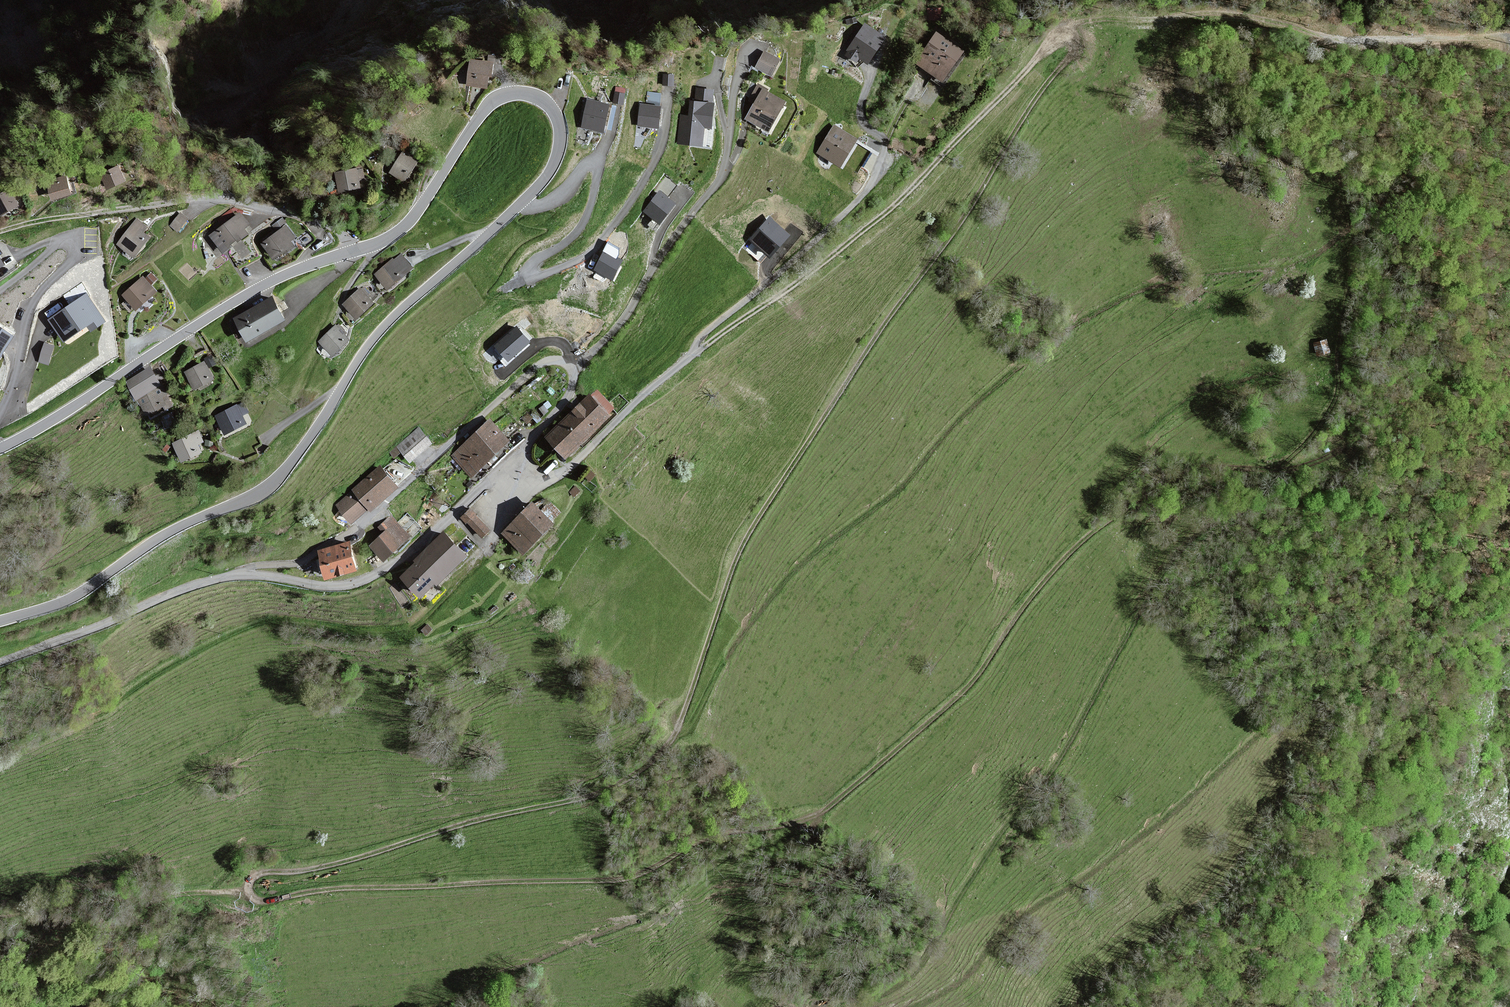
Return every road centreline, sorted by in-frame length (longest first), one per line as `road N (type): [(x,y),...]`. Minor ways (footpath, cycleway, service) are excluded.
road 1 (track): [(813,820),(719,833),(620,879),(336,889),(275,903),(256,899),(249,886),(256,874),(327,866),(592,796),(650,763),(680,724),(750,533),(1040,93),(1072,55),(1076,40),(1068,31)]
road 2 (track): [(815,1006),(885,993),(910,978),(1001,837),(1059,765),(1132,629),(1194,535),(1220,519),(1324,486),(1354,471),(1360,456),(1345,447),(1293,470),(1185,477),(1109,519),(1027,602),(961,694),(813,820)]
road 3 (tertiary): [(0,621),(81,593),(185,524),(270,487),(380,331),(548,173),(561,138),(555,114),(528,93),(495,98),(394,234),(273,279),(0,449)]
road 4 (track): [(1082,1006),(1249,858),(1344,695),(1384,662),(1385,651),(1291,705),(1187,801),(996,937),(968,977),(913,1006)]
road 5 (track): [(1068,31),(1056,34),(901,200),(692,356)]
road 6 (residential): [(241,575),(328,586),(378,574),(535,434),(568,396),(571,365)]
road 7 (residential): [(571,365),(537,366),(344,536),(303,562),(241,575)]
road 8 (residential): [(0,663),(177,592),(241,575)]
road 9 (track): [(646,918),(726,857),(793,840),(813,820)]

